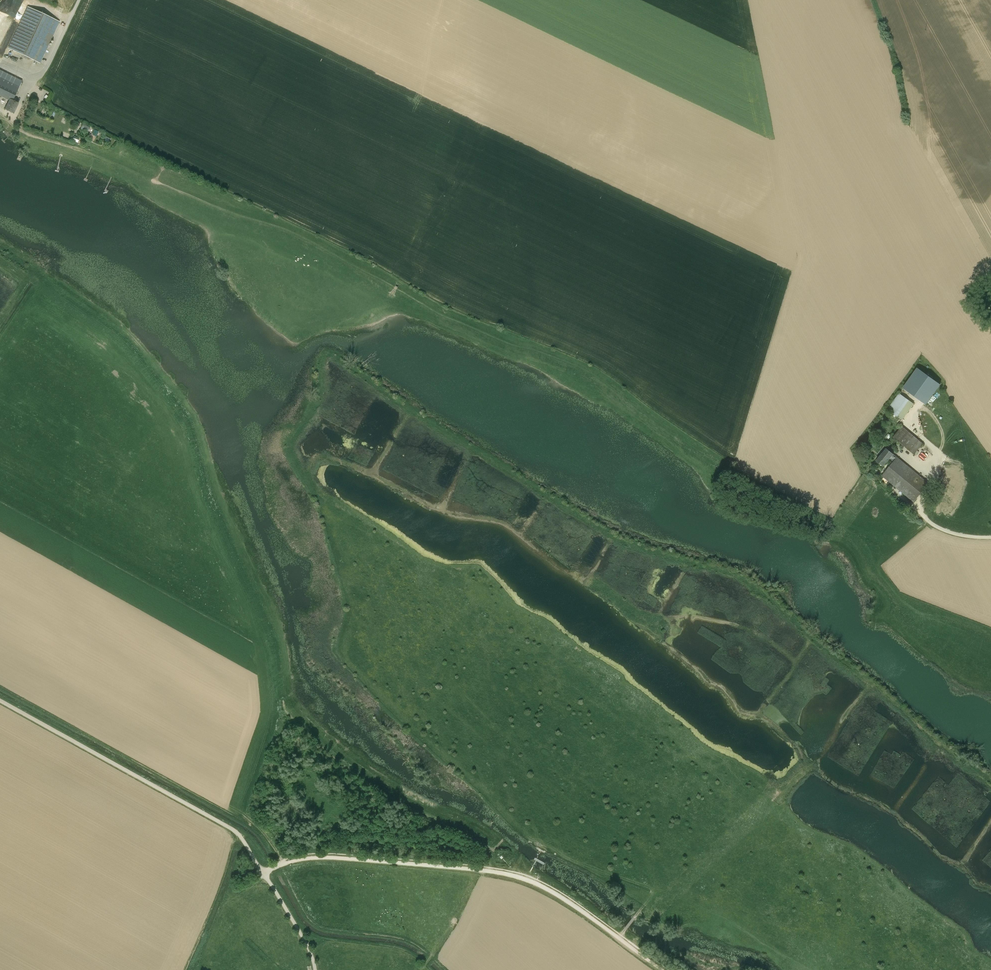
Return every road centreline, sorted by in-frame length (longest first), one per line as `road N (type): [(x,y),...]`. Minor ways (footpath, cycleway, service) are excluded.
road 1 (track): [(263,874),(300,858),(341,856),(506,874),(562,898),(663,969)]
road 2 (unclassified): [(0,699),(233,829),(263,874)]
road 3 (track): [(644,906),(767,811),(808,760),(814,734)]
road 4 (unclassified): [(79,0),(40,74),(0,64)]

